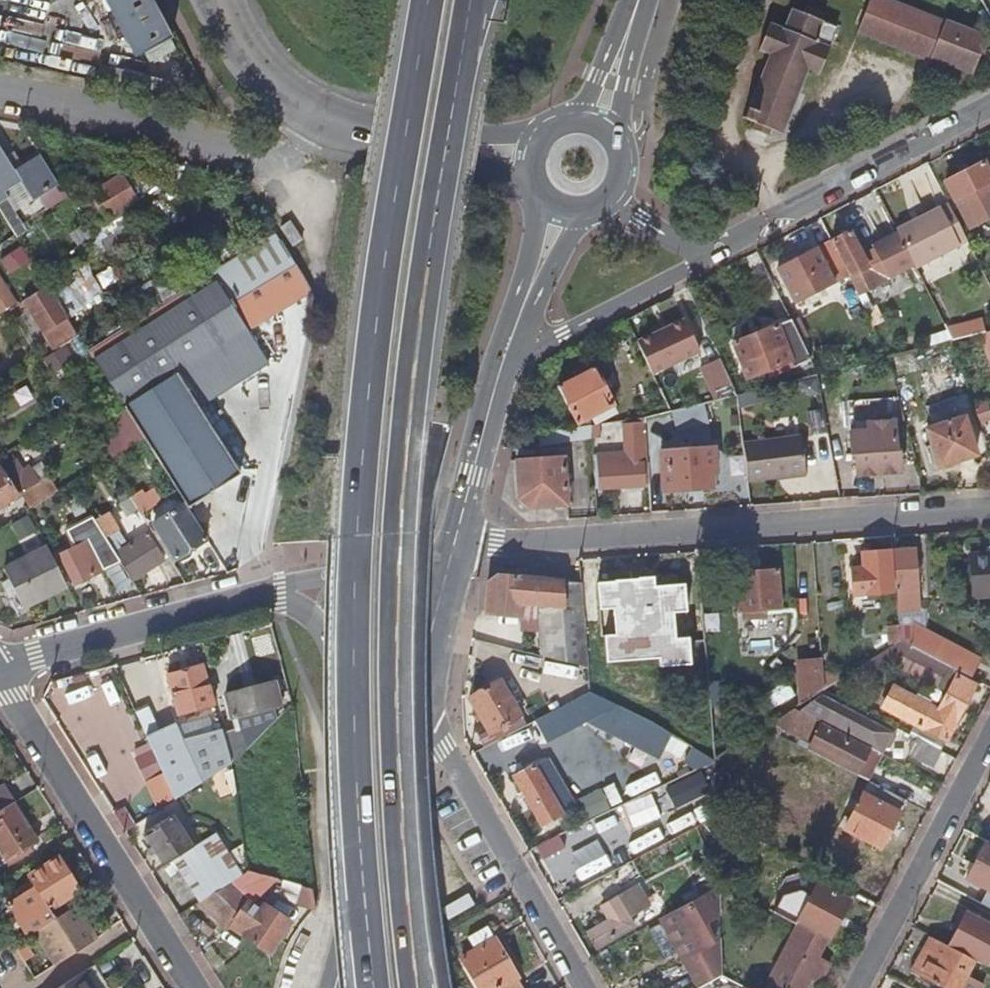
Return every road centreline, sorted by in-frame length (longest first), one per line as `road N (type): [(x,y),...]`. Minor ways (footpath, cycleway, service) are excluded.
road 1 (primary): [(415,987),(393,855),(385,675),(394,499),(473,0)]
road 2 (primary): [(431,0),(353,492),(344,675),(349,845),(372,987)]
road 3 (residential): [(989,510),(489,548),(450,545)]
road 4 (residential): [(189,987),(0,677)]
road 5 (residential): [(0,665),(315,583)]
road 6 (residential): [(414,708),(581,987)]
road 7 (residential): [(703,261),(989,108)]
road 8 (residential): [(286,93),(249,152),(0,101)]
road 9 (secondary): [(333,987),(414,708)]
road 10 (residential): [(989,735),(856,987)]
road 11 (unclassified): [(531,157),(352,129),(286,93)]
road 12 (residential): [(496,367),(703,261)]
road 13 (secondary): [(450,545),(496,367)]
road 14 (secondary): [(496,367),(552,201)]
road 15 (secondary): [(414,708),(450,545)]
road 16 (residential): [(315,583),(414,708)]
road 17 (residential): [(450,545),(315,583)]
road 18 (secondary): [(639,0),(592,125)]
road 19 (residential): [(594,203),(703,261)]

